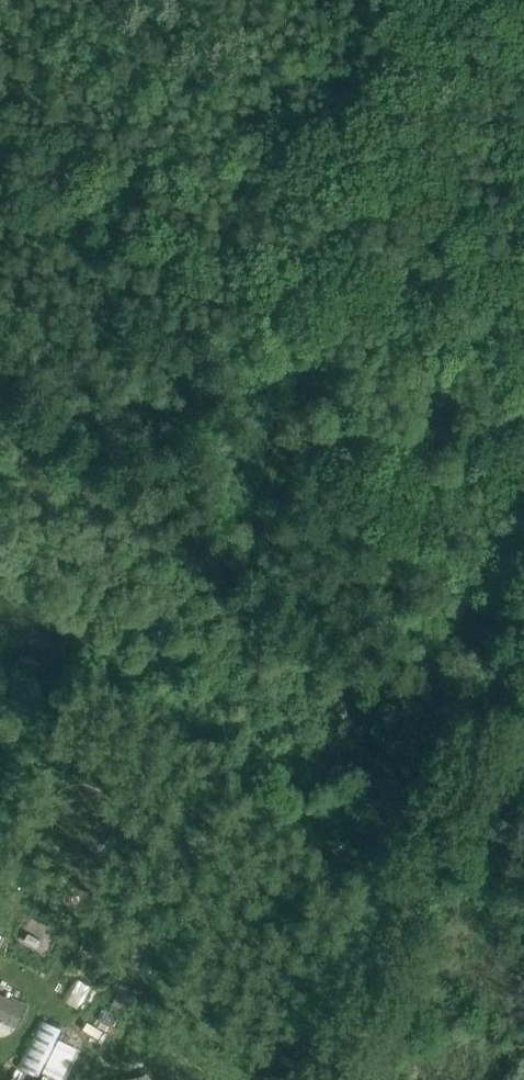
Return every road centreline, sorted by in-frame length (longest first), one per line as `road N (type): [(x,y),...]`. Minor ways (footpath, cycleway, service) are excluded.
road 1 (track): [(330,1079),(523,648)]

